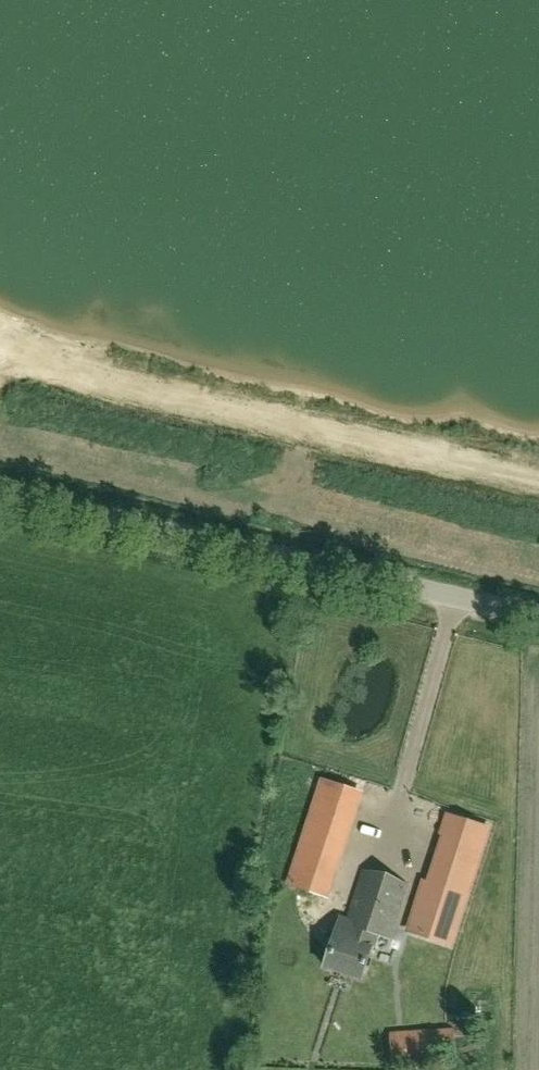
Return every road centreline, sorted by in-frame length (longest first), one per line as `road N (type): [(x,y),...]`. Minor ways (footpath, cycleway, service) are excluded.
road 1 (track): [(538,480),(113,384),(0,333)]
road 2 (unclassified): [(538,618),(0,497)]

